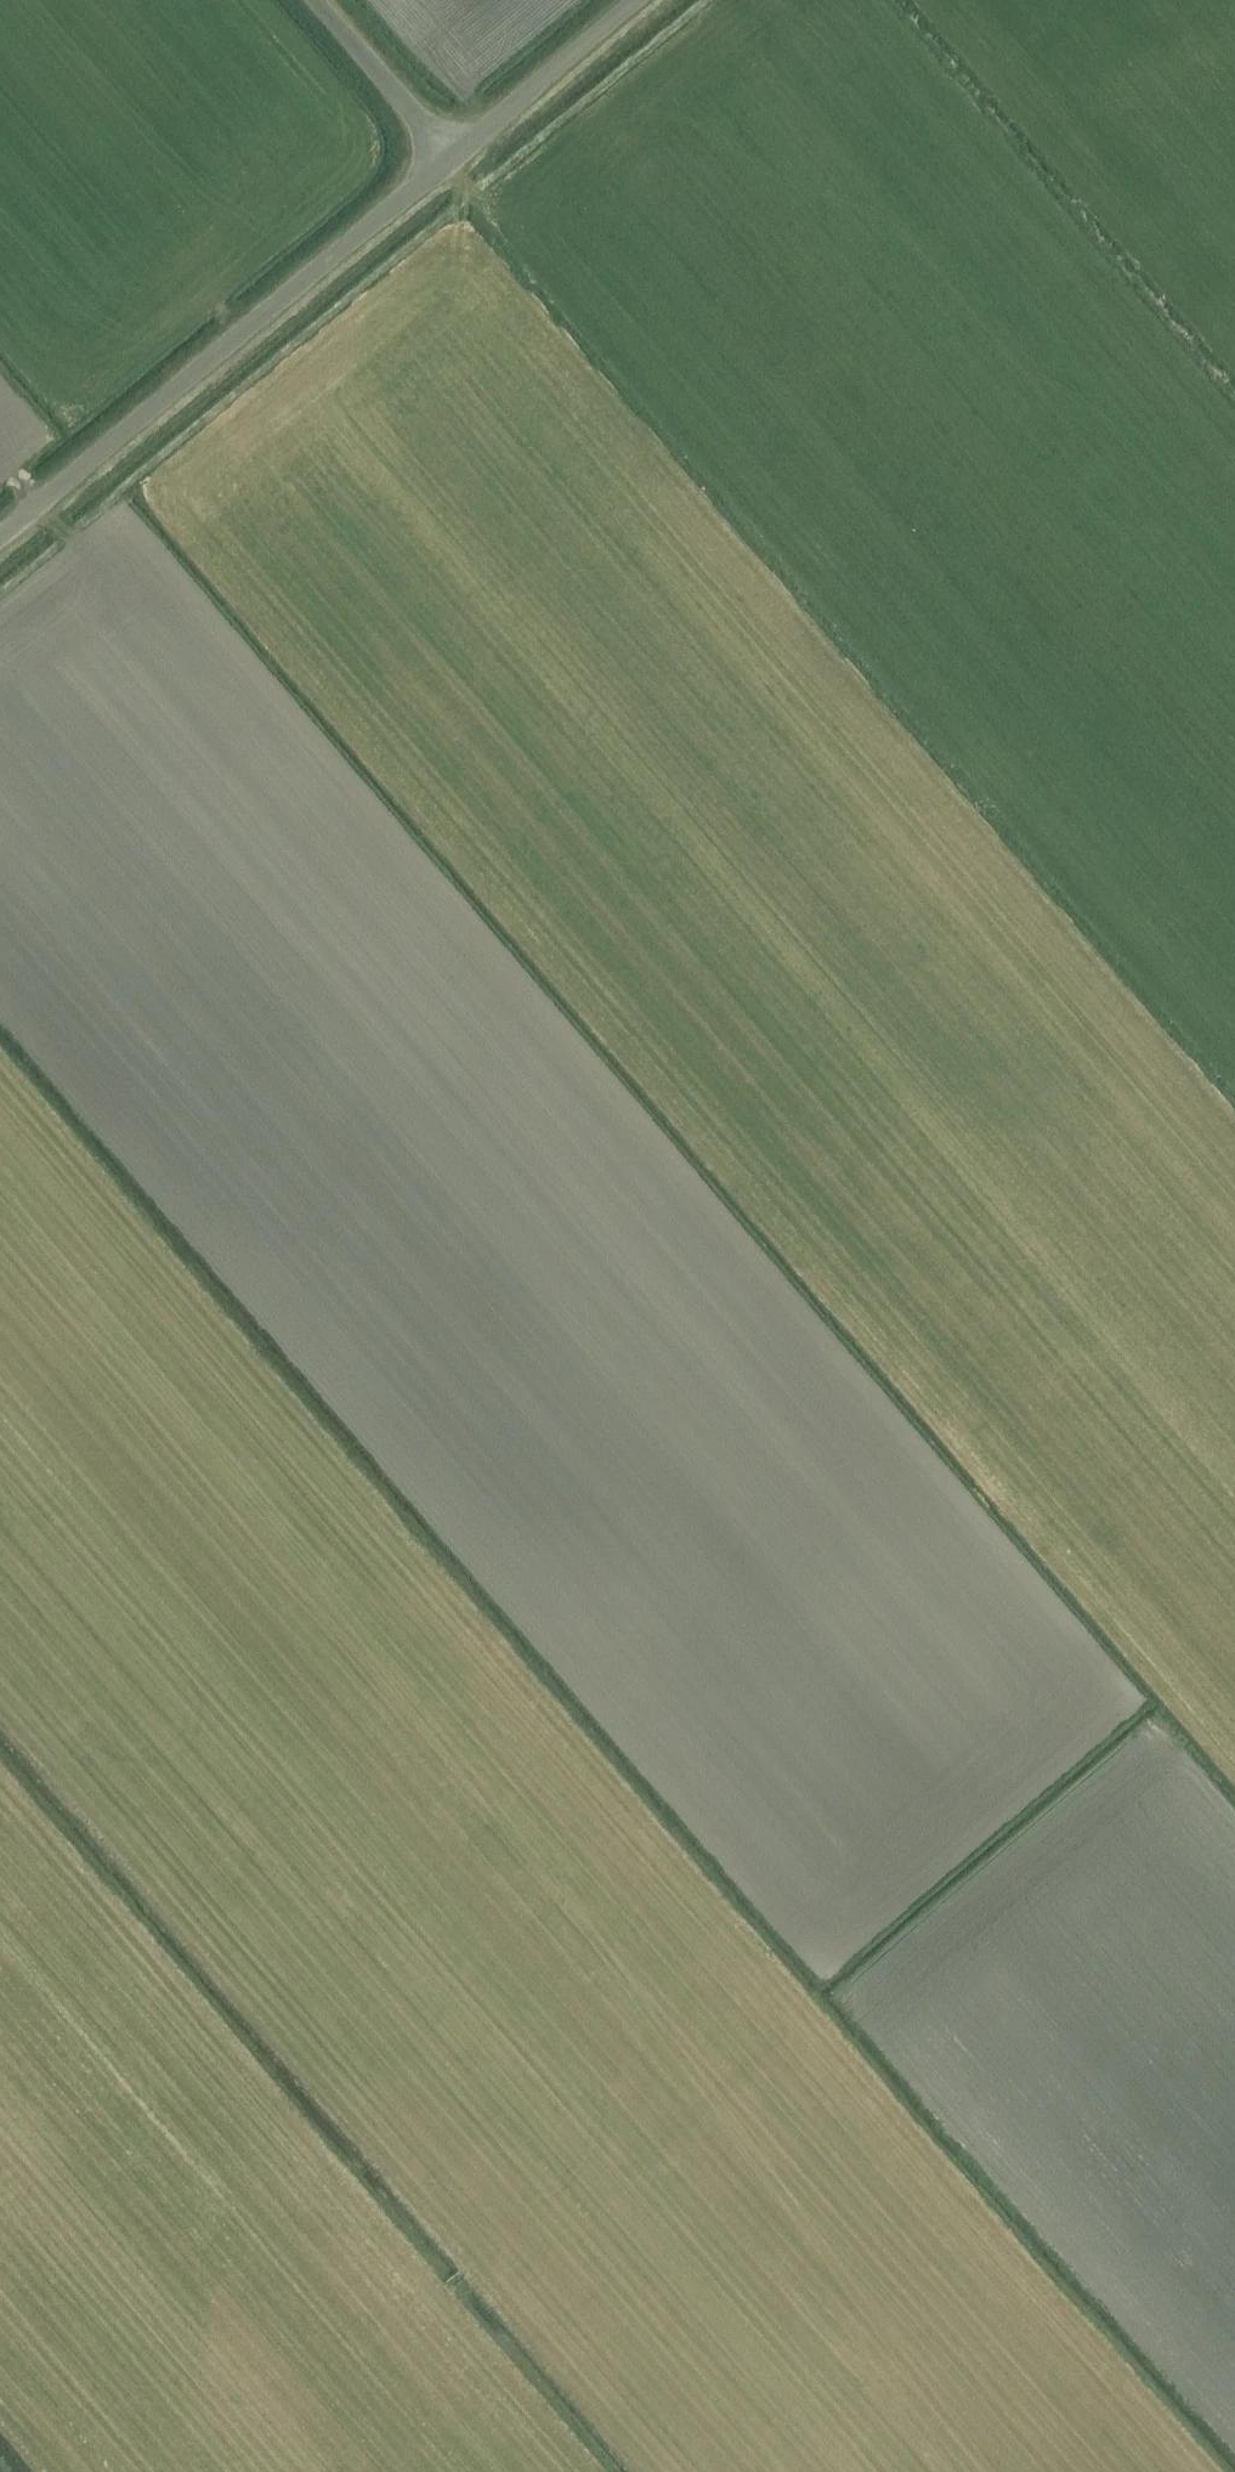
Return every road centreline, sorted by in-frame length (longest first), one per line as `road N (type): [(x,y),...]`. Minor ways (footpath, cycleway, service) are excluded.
road 1 (unclassified): [(0,536),(451,157)]
road 2 (unclassified): [(451,157),(635,0)]
road 3 (unclassified): [(451,157),(318,0)]

